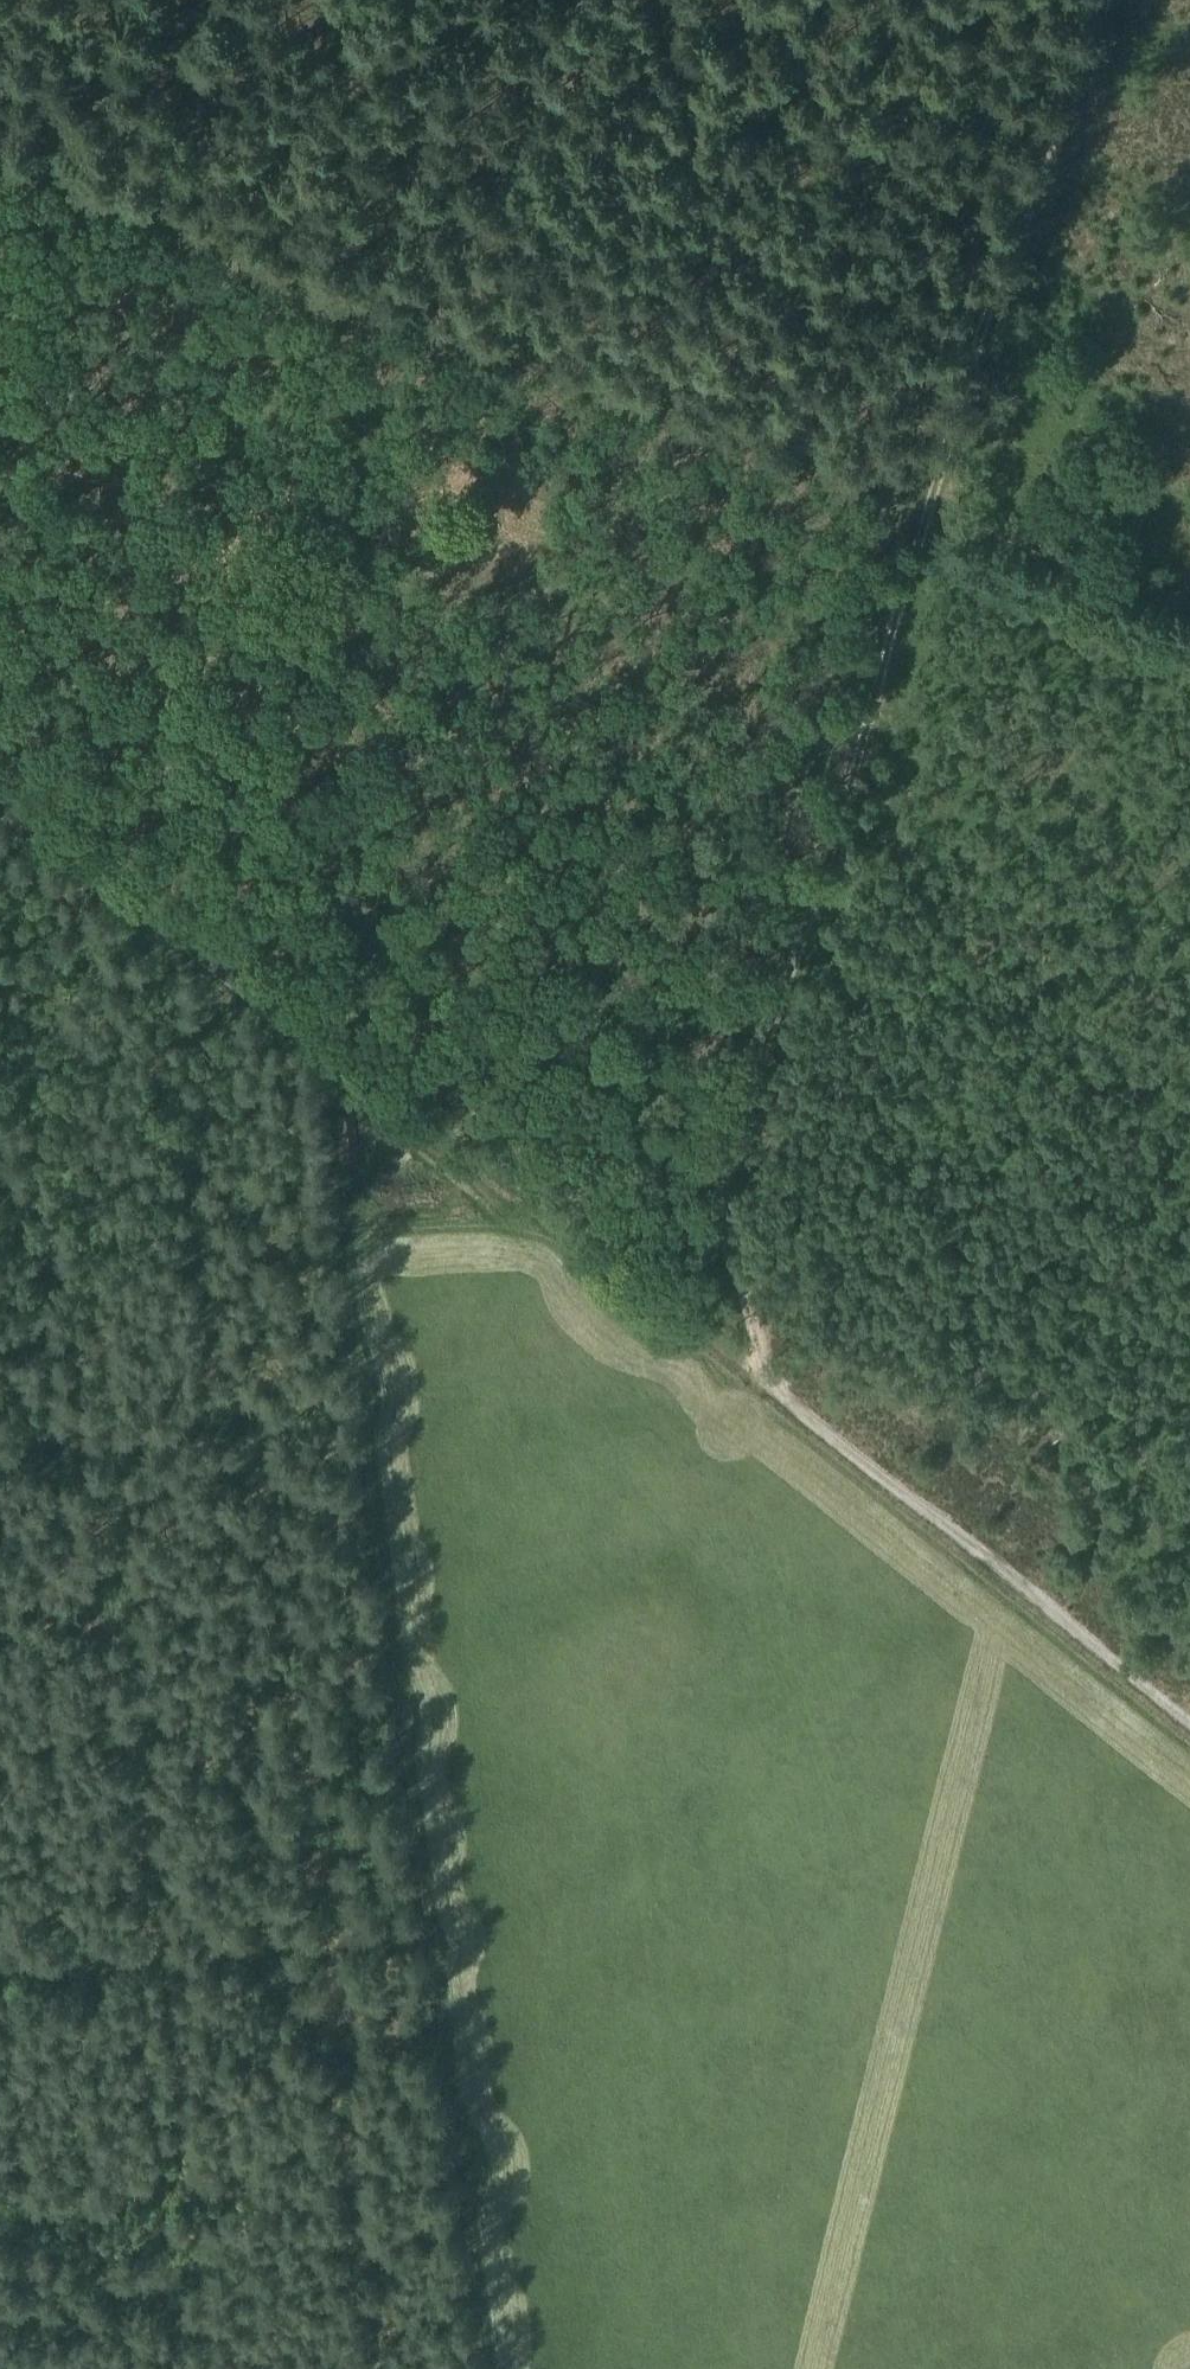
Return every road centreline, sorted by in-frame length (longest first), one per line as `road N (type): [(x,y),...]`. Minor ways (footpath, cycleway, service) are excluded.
road 1 (track): [(772,1387),(765,1343),(726,1243),(722,1191),(894,614),(1099,0)]
road 2 (track): [(1189,1726),(706,1340)]
road 3 (track): [(922,529),(1017,549),(1189,607)]

